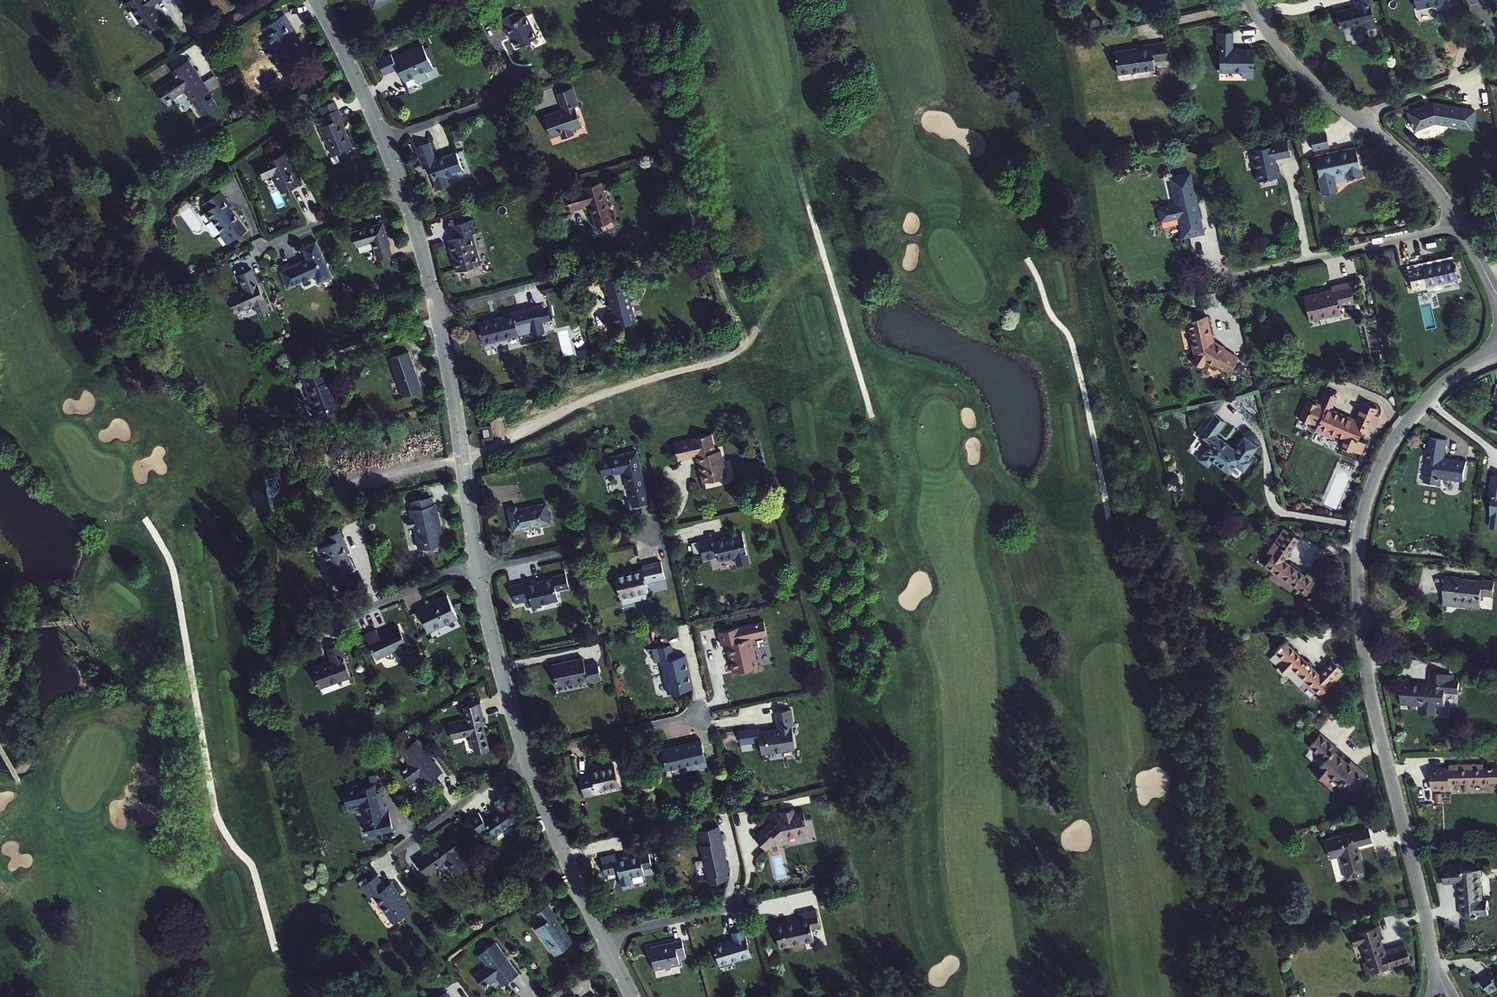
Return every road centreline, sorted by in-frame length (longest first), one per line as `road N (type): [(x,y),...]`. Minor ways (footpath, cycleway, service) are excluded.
road 1 (residential): [(1496,353),(1447,379),(1397,433),(1372,484),(1358,544),(1369,683),(1434,966)]
road 2 (residential): [(477,560),(437,311)]
road 3 (residential): [(1231,277),(1460,225)]
road 4 (residential): [(602,937),(526,756)]
road 5 (residential): [(526,756),(478,571)]
road 6 (residential): [(478,571),(656,531)]
road 7 (residential): [(526,756),(702,716)]
road 8 (residential): [(396,853),(526,756)]
road 9 (residential): [(1354,118),(1296,67),(1250,0)]
road 10 (residential): [(260,249),(402,185)]
road 11 (residential): [(385,140),(317,0)]
road 12 (residential): [(1460,225),(1415,164),(1354,118)]
road 13 (residential): [(437,311),(578,275)]
road 14 (residential): [(385,140),(502,98),(517,86)]
road 15 (residential): [(602,937),(741,905)]
road 16 (residential): [(1354,118),(1484,69)]
road 17 (residential): [(437,311),(402,185)]
road 18 (residential): [(362,611),(477,560)]

